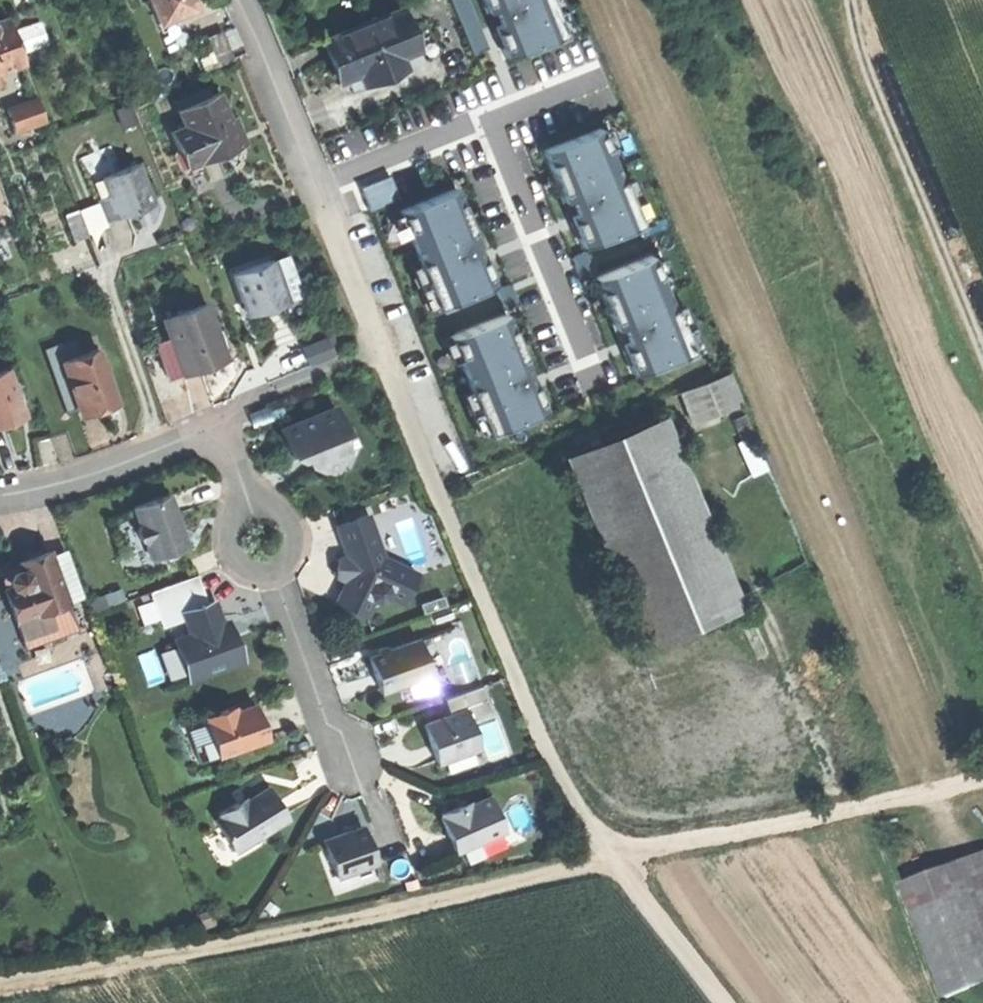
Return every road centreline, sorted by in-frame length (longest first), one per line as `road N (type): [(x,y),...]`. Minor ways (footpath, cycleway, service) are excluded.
road 1 (track): [(0,989),(616,866)]
road 2 (residential): [(616,866),(551,760),(382,351)]
road 3 (residential): [(382,351),(238,0)]
road 4 (track): [(982,783),(616,866)]
road 5 (residential): [(221,425),(105,470),(0,494)]
road 6 (residential): [(349,752),(329,723),(276,575)]
road 7 (residential): [(382,351),(242,405),(221,425)]
road 8 (track): [(616,866),(723,1002)]

